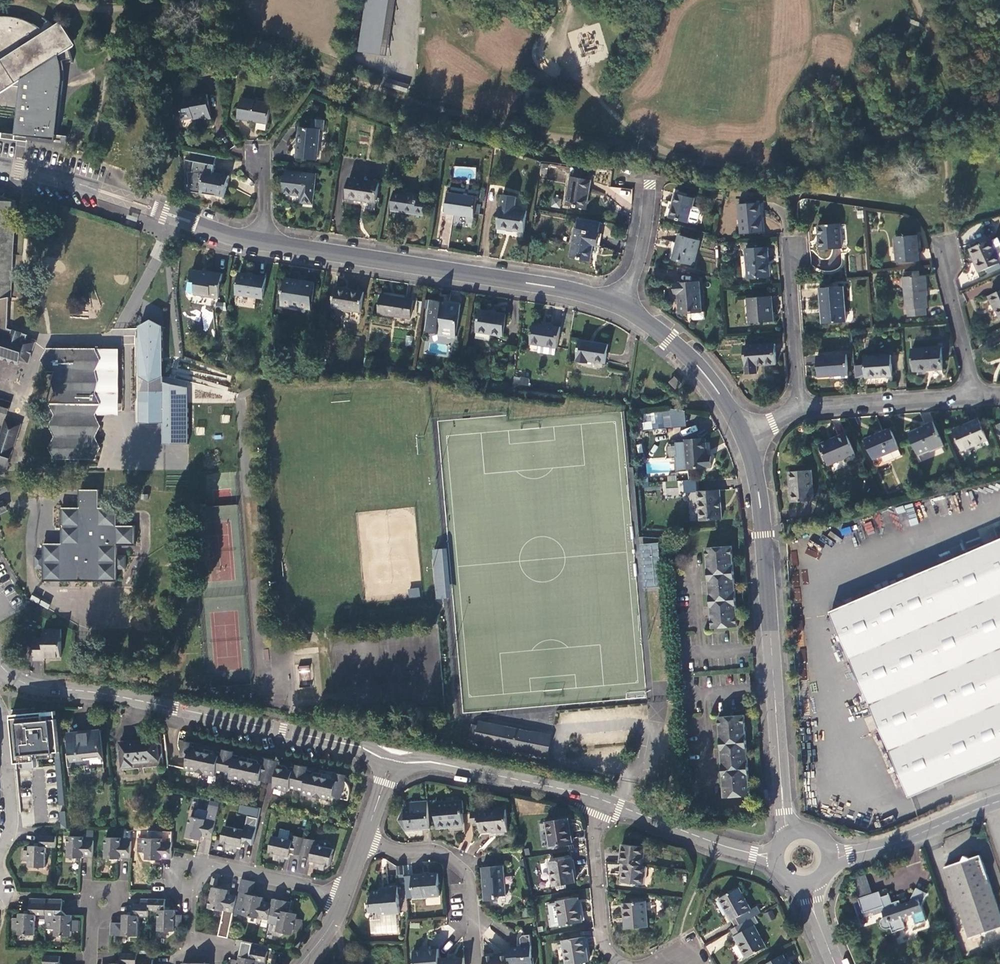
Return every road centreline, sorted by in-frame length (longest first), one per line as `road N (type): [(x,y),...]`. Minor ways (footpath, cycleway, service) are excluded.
road 1 (tertiary): [(393,761),(343,744),(43,689),(5,670)]
road 2 (tertiary): [(265,243),(553,286),(623,307)]
road 3 (tertiary): [(743,438),(760,510),(780,771)]
road 4 (tertiary): [(0,166),(265,243)]
road 5 (tertiary): [(603,802),(483,772),(393,761)]
road 6 (residential): [(476,963),(465,875),(434,852),(405,853),(364,840)]
road 7 (tertiary): [(623,307),(699,367),(743,438)]
road 8 (residential): [(975,399),(800,409)]
road 9 (residential): [(603,802),(592,839),(602,936),(621,963)]
road 10 (residential): [(795,252),(800,409)]
road 11 (residential): [(0,854),(12,819),(0,707)]
road 12 (residential): [(975,399),(947,254)]
road 13 (residential): [(200,870),(343,897)]
road 14 (tertiary): [(874,849),(999,802)]
road 15 (residential): [(650,177),(623,307)]
road 16 (tertiary): [(719,845),(603,802)]

